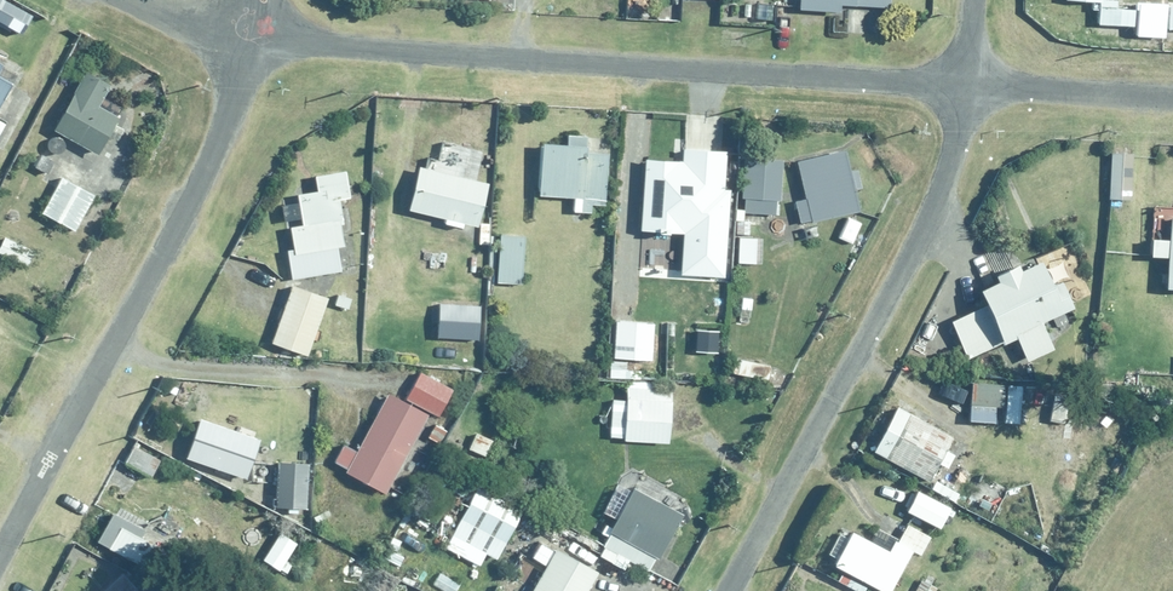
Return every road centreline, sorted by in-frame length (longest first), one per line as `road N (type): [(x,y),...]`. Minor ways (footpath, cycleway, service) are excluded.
road 1 (residential): [(248,39),(967,84)]
road 2 (residential): [(0,549),(217,148),(248,39)]
road 3 (residential): [(728,590),(915,251),(967,84)]
road 4 (residential): [(967,84),(1172,96)]
road 5 (residential): [(132,0),(166,18),(248,39)]

